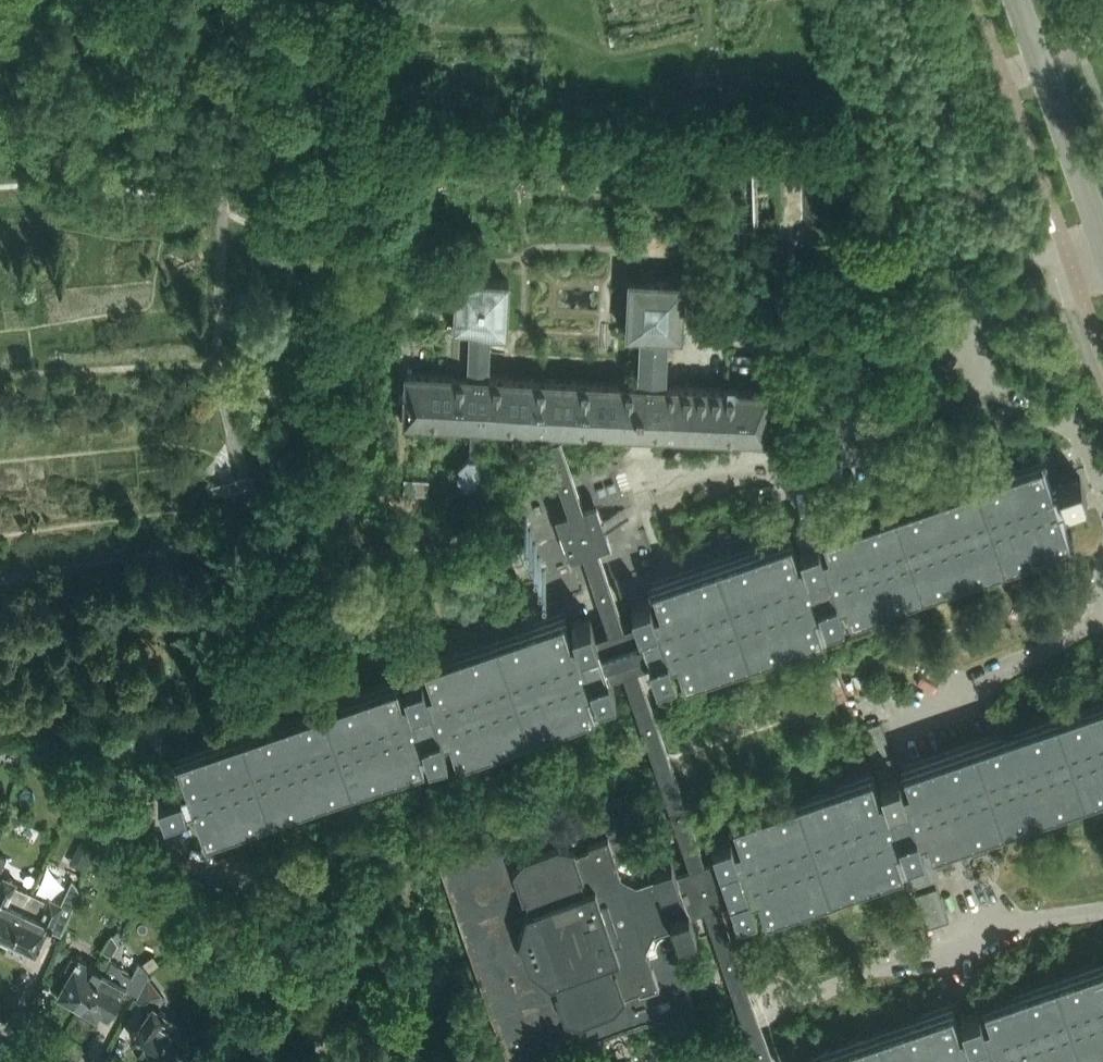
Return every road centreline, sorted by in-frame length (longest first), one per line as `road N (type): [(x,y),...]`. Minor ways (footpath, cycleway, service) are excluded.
road 1 (unclassified): [(1102,251),(1014,0)]

